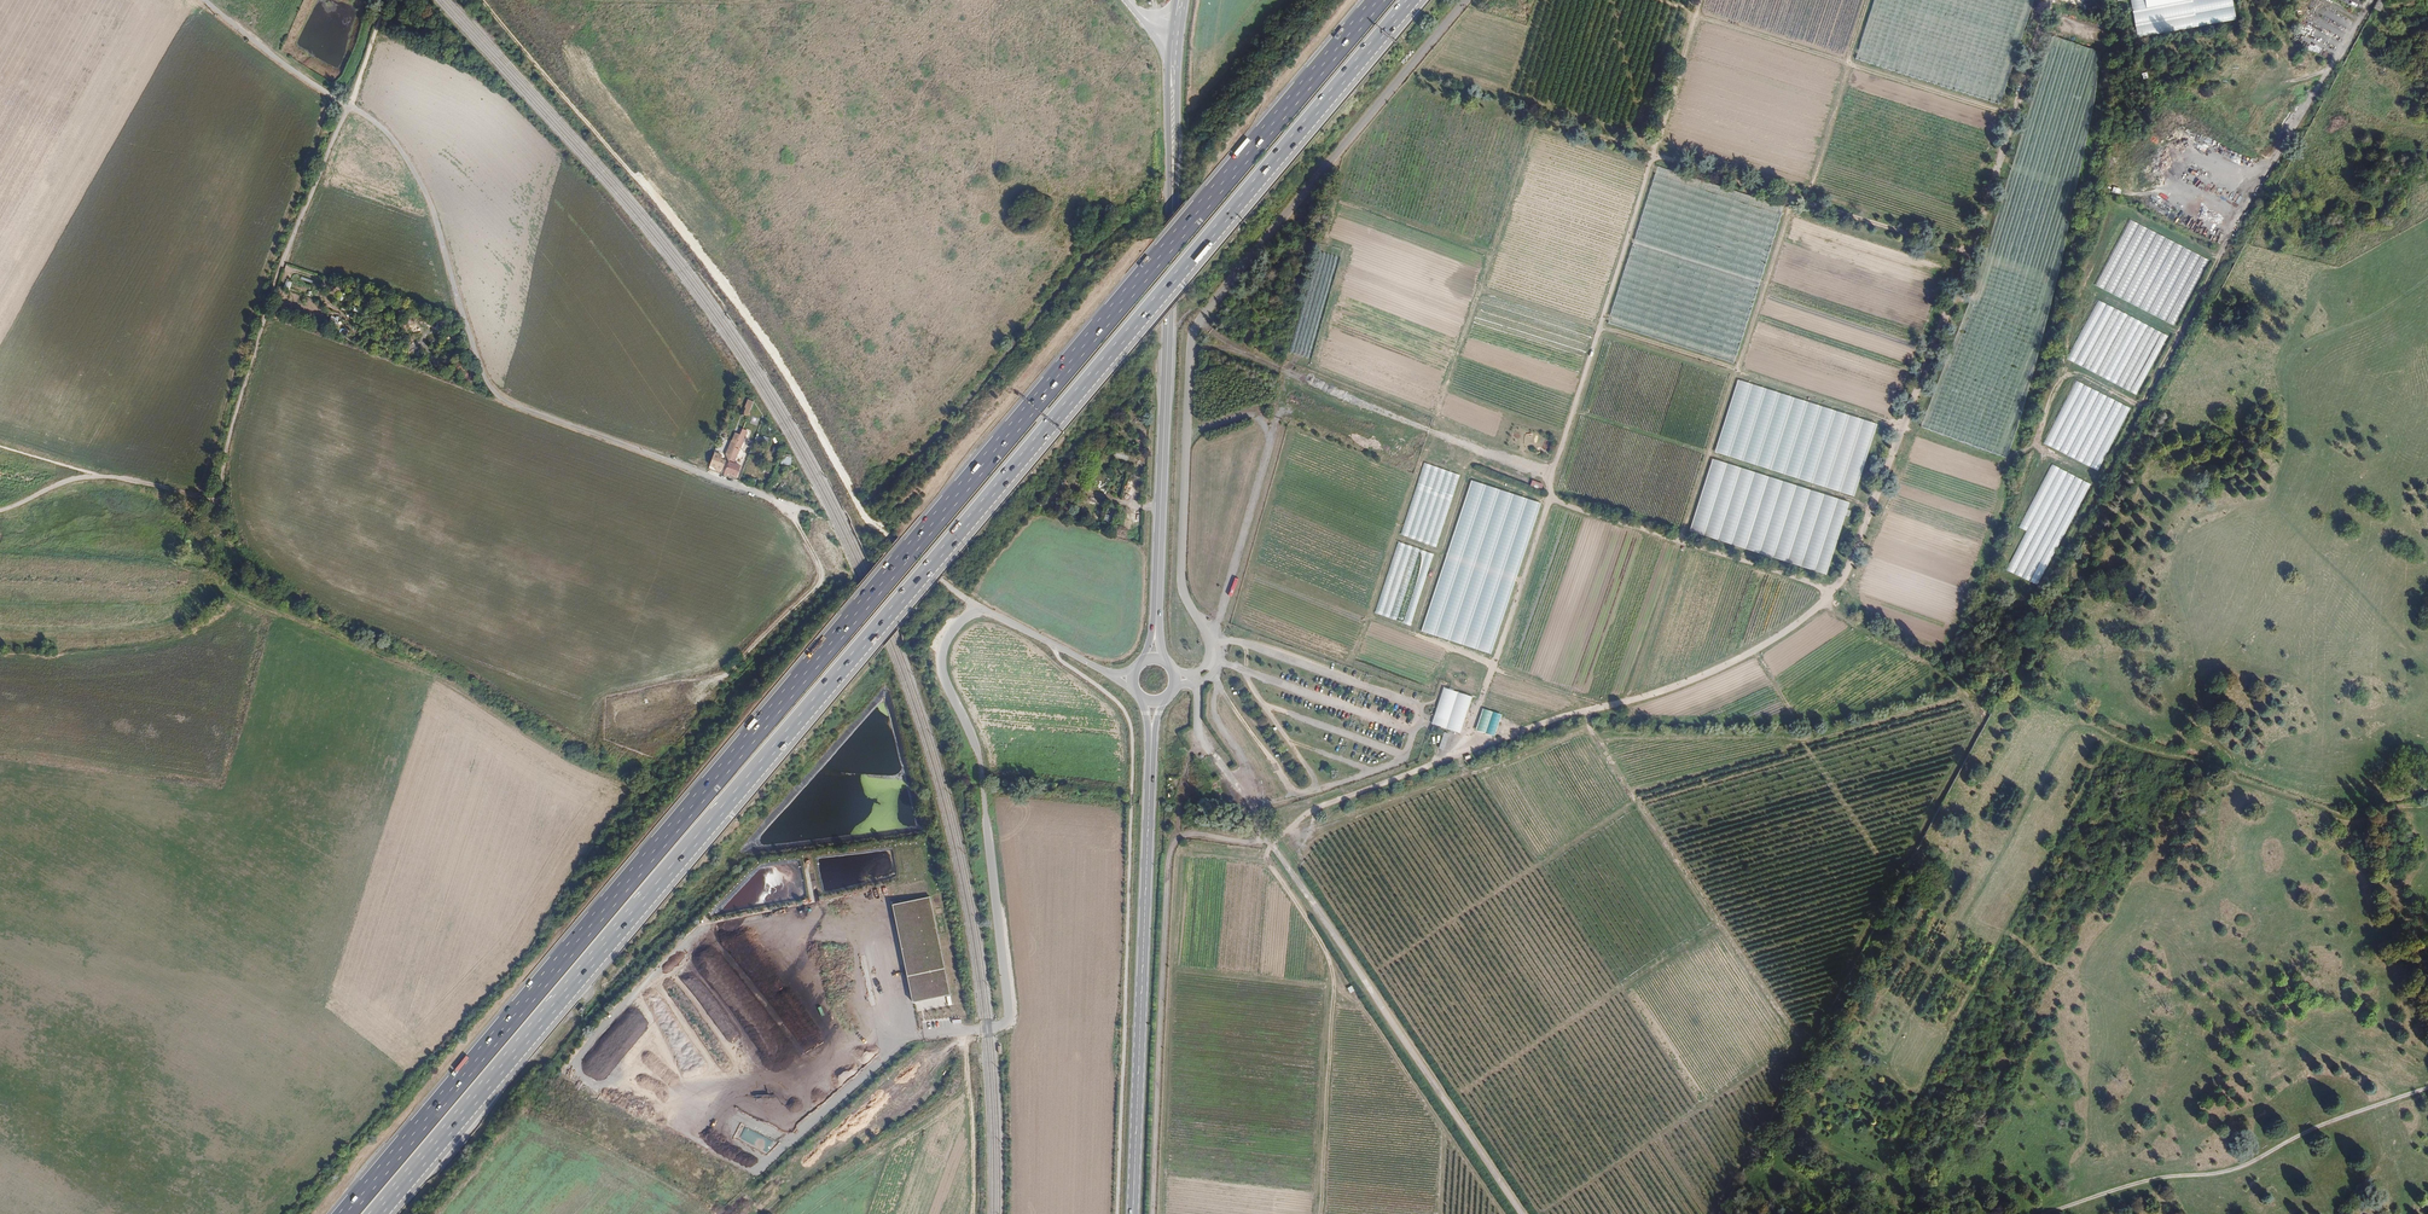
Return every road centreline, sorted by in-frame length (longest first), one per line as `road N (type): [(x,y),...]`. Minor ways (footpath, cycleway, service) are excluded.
road 1 (motorway): [(379,1213),(1414,0)]
road 2 (motorway): [(1378,0),(345,1213)]
road 3 (track): [(1962,698),(1953,681),(1937,678),(1831,718),(1623,719),(1367,616),(1537,117)]
road 4 (unclassified): [(814,510),(498,397),(482,376),(431,205),(392,137),(204,0)]
road 5 (track): [(1464,753),(1550,499),(1701,0)]
road 6 (track): [(1627,700),(1789,206),(1811,193),(1868,0)]
road 7 (track): [(1589,710),(1589,729),(1802,1043),(1541,1213)]
road 8 (track): [(2236,782),(2039,712),(2027,717),(1802,1144)]
road 9 (track): [(481,0),(729,296),(784,374),(866,520),(891,540)]
road 10 (track): [(1481,289),(2005,465),(2029,449)]
road 11 (track): [(1437,414),(1312,366),(1351,248),(1329,241),(1346,155),(1412,78),(1504,107)]
road 12 (track): [(1805,741),(1962,698),(1980,723),(1802,1043)]
road 13 (secondary): [(1173,68),(1156,624)]
road 14 (track): [(2427,807),(2355,820),(2236,782),(2235,759),(2217,744),(2176,603),(2196,541),(2212,522),(2266,499)]
road 15 (track): [(386,0),(280,268),(228,440),(220,499)]
road 16 (track): [(1880,1177),(2111,740)]
road 17 (track): [(1504,107),(1968,254)]
road 18 (secondary): [(1152,733),(1133,1213)]
road 19 (track): [(860,509),(951,417),(1086,257),(1171,188)]
road 20 (track): [(1521,1213),(1269,846)]
road 21 (track): [(1162,1213),(1179,858),(1267,856)]
road 22 (track): [(1269,846),(1267,856),(1330,957),(1502,1213)]
road 23 (track): [(1300,860),(1540,1213)]
road 24 (track): [(2043,1213),(2153,1180),(2235,1170),(2308,1131),(2427,1088)]
road 25 (track): [(1662,0),(2014,115)]
road 26 (track): [(1589,729),(1315,831),(1293,874)]
road 27 (track): [(2266,499),(2294,435),(2304,365),(2340,287),(2353,266),(2427,218)]
road 28 (track): [(220,499),(233,559),(227,585),(190,622),(124,643),(0,646)]
road 29 (track): [(1572,411),(1874,508)]
road 30 (track): [(1756,651),(1808,724),(1805,741),(1597,740)]
road 31 (track): [(1721,923),(1459,1094)]
road 32 (track): [(1638,801),(1376,972)]
road 33 (track): [(1550,499),(1835,591)]
road 34 (track): [(965,1030),(965,1090),(783,1213)]
road 35 (track): [(1330,957),(1316,1213)]
road 36 (track): [(2029,449),(2063,376),(2109,215)]
road 37 (track): [(719,681),(822,580),(787,502)]
road 38 (track): [(2427,662),(2266,499)]
road 39 (track): [(1411,632),(1472,447)]
road 40 (track): [(1338,199),(1494,251)]
road 41 (track): [(1172,967),(1333,983)]
road 42 (track): [(1627,240),(1764,283)]
road 43 (track): [(1458,755),(1538,866)]
road 44 (track): [(1937,678),(1832,612),(1828,600)]
road 45 (track): [(1395,537),(1522,580)]
road 46 (track): [(1429,430),(1553,472)]
road 47 (track): [(97,476),(220,499)]

